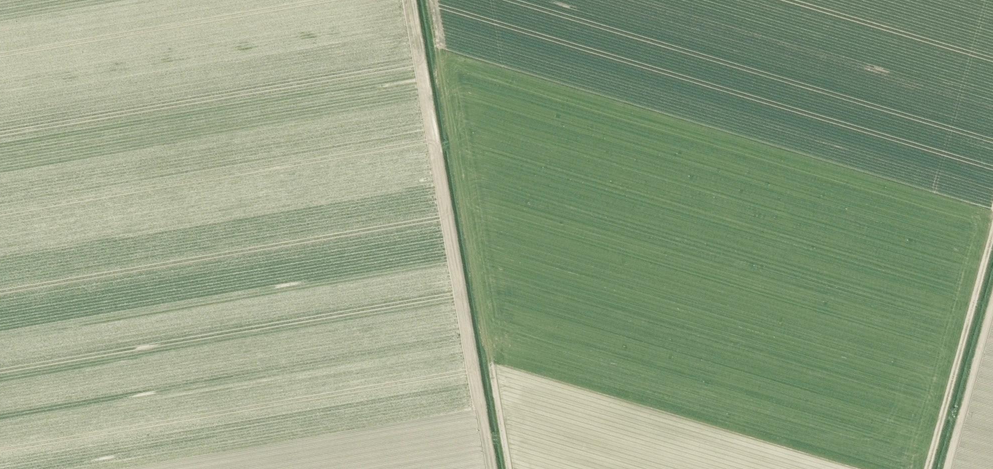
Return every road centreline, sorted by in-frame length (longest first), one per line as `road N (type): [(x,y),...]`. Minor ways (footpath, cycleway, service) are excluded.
road 1 (track): [(492,468),(411,0)]
road 2 (track): [(927,468),(992,231)]

